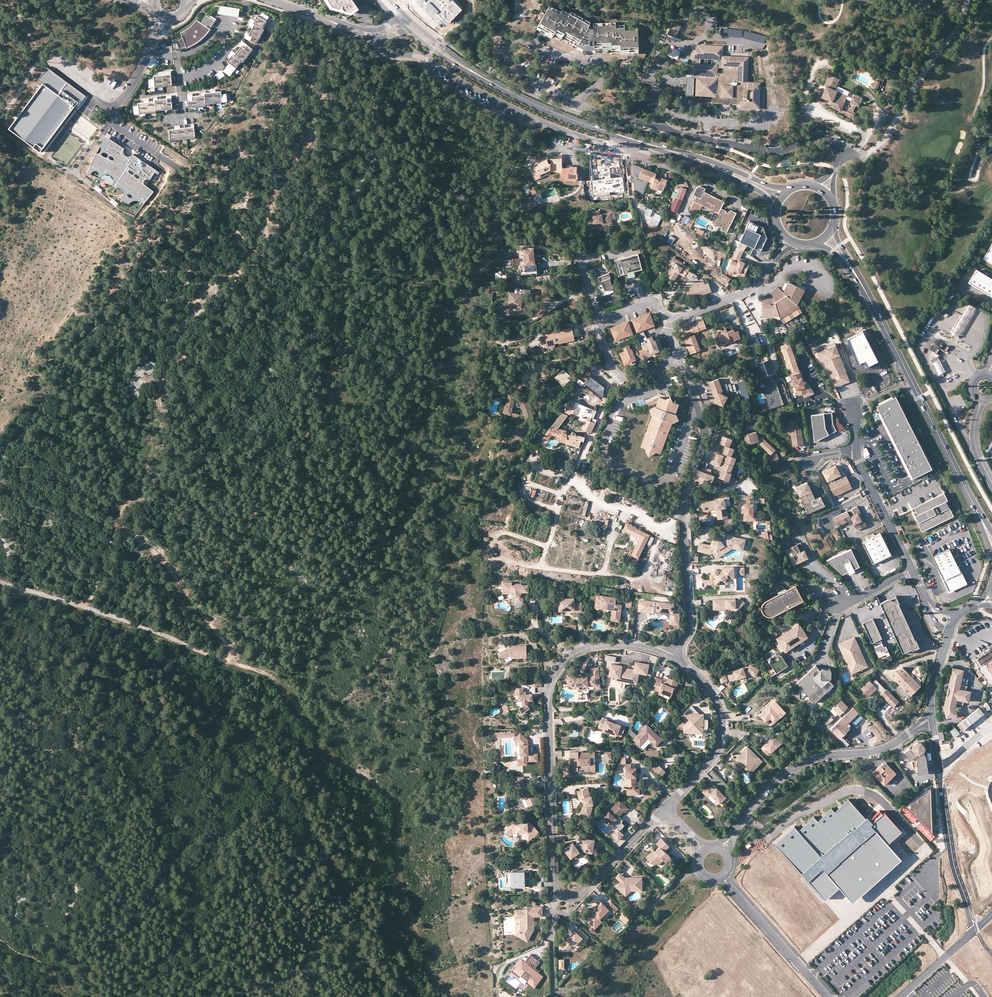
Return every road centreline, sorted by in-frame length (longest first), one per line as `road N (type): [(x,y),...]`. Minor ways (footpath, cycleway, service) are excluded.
road 1 (track): [(232,663),(230,649),(120,513),(148,469),(176,338),(213,286),(241,266),(297,154),(320,63),(303,21)]
road 2 (residential): [(664,810),(578,896),(557,893),(554,675),(575,653),(597,646),(672,658)]
road 3 (residential): [(672,658),(690,621),(684,493),(705,433),(676,353)]
road 4 (residential): [(575,100),(629,123),(764,150),(823,138),(839,148),(837,165)]
road 5 (track): [(0,582),(232,663)]
road 6 (residential): [(575,100),(600,79),(598,59),(506,43),(513,66),(567,96)]
road 7 (secondary): [(971,499),(867,294)]
road 8 (residential): [(878,750),(823,756),(788,770),(762,791),(722,849)]
road 9 (residential): [(672,658),(709,689),(723,731),(715,754),(664,810)]
road 10 (secondary): [(617,134),(756,190),(776,218)]
road 11 (secondary): [(792,189),(617,134)]
road 12 (track): [(991,39),(984,52),(972,179),(991,146)]
road 13 (residential): [(938,770),(972,932)]
road 14 (unclassified): [(723,877),(828,996)]
road 15 (residential): [(912,569),(855,451)]
road 16 (residential): [(164,18),(114,109),(119,129)]
road 17 (residential): [(602,320),(621,375),(676,353)]

